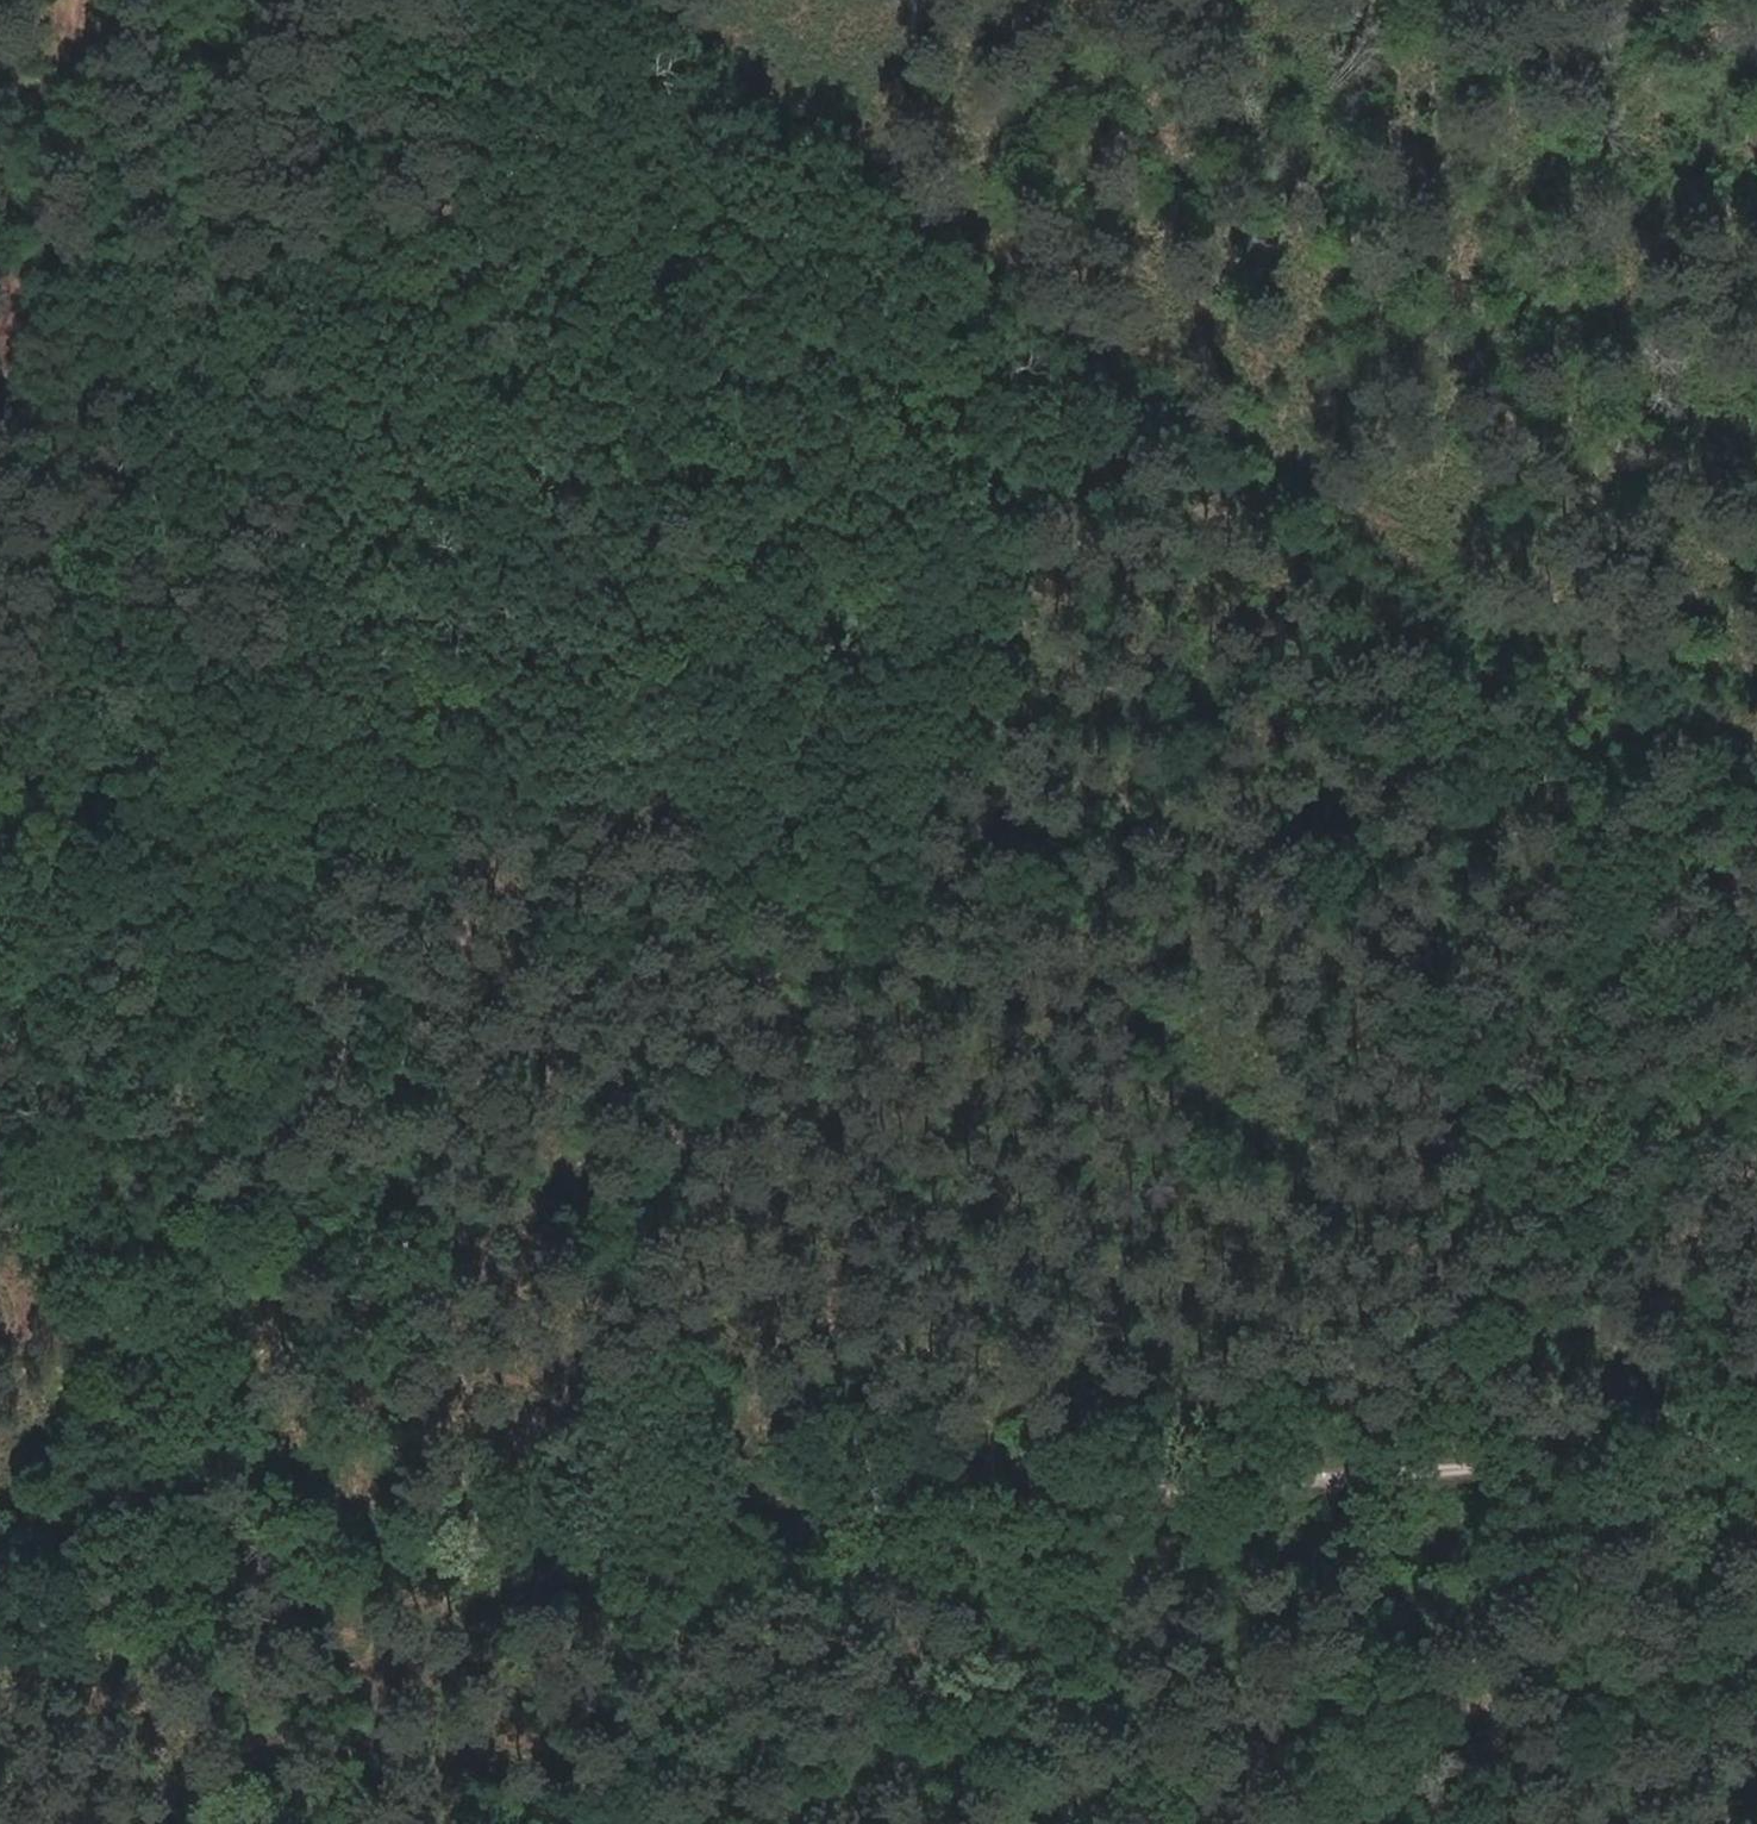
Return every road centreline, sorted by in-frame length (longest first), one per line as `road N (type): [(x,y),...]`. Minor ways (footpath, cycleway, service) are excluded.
road 1 (track): [(1756,1446),(0,1581)]

